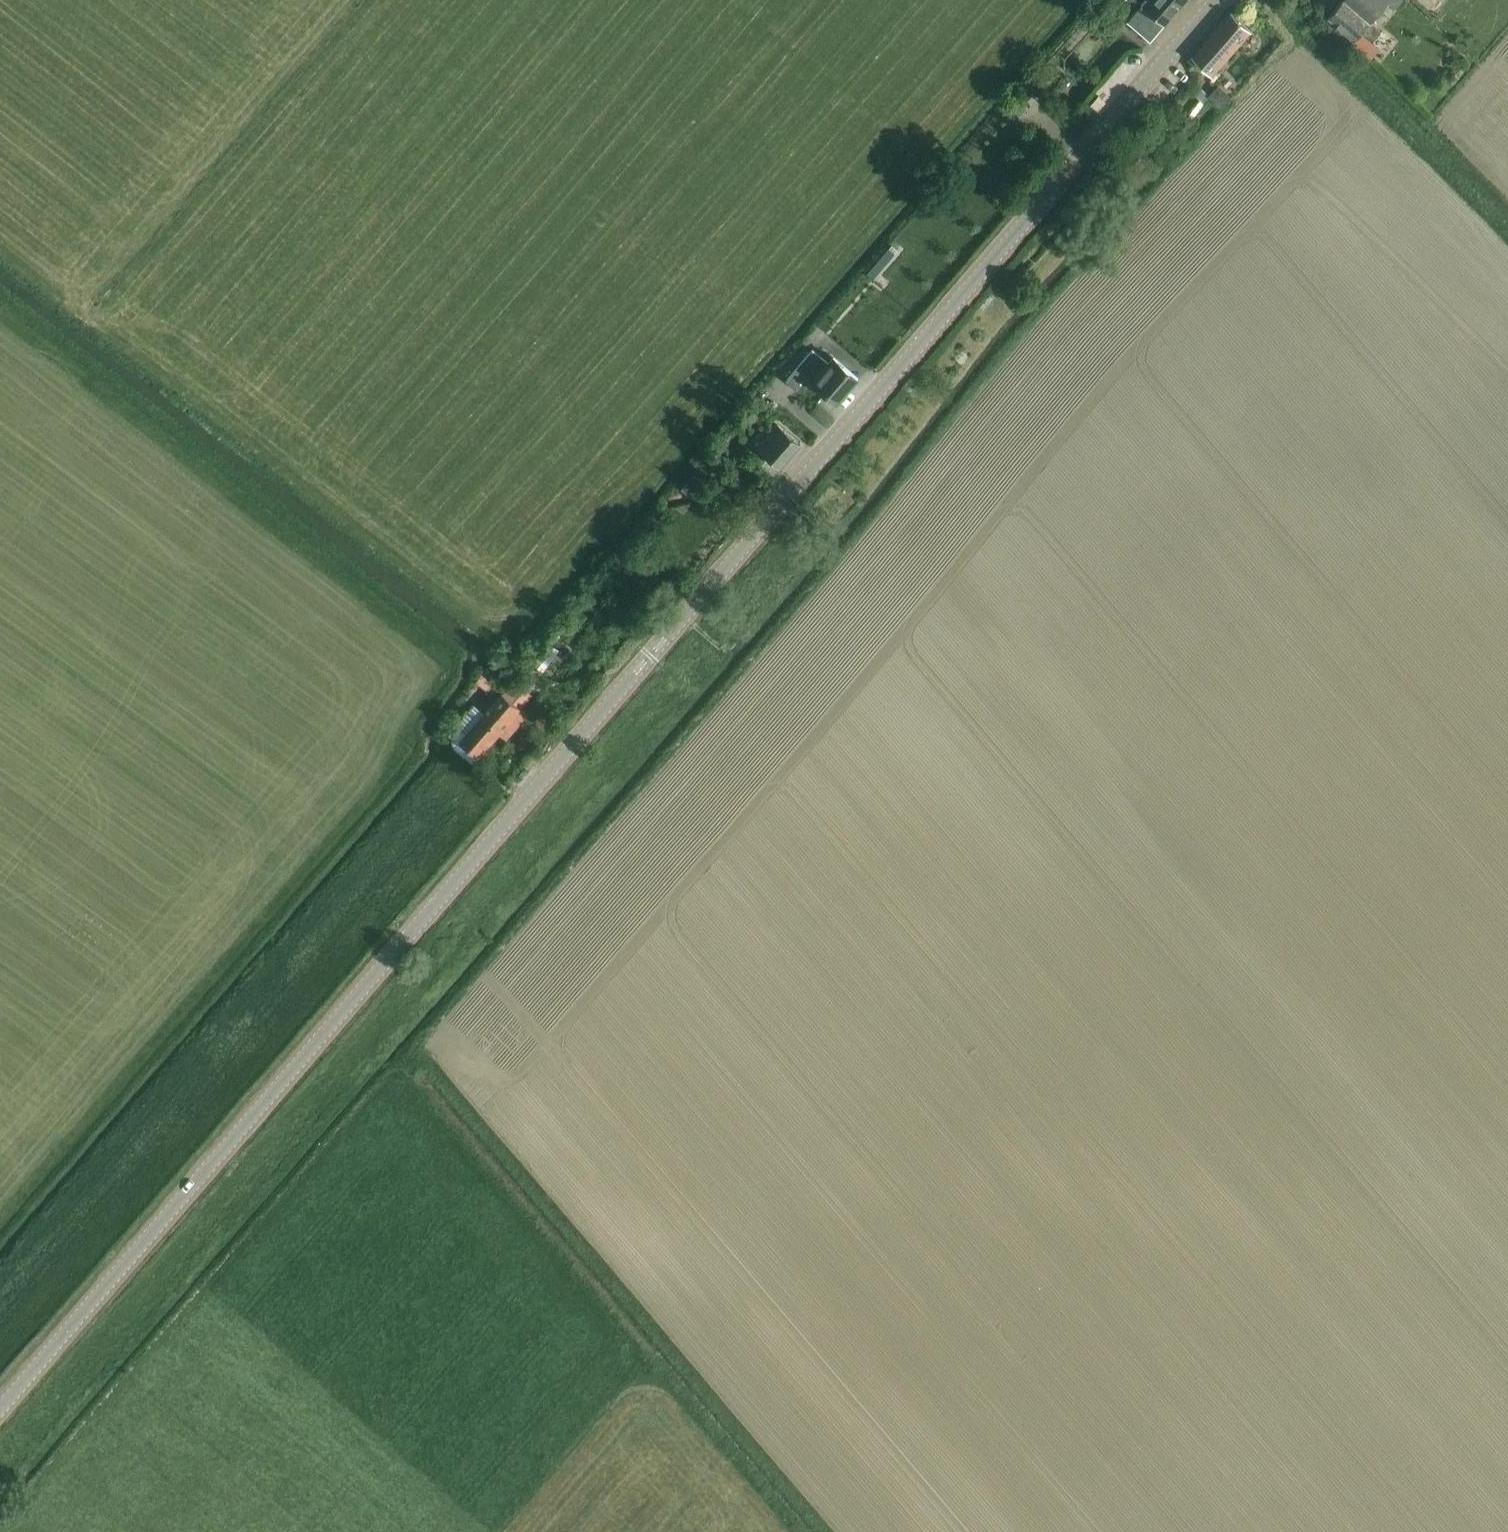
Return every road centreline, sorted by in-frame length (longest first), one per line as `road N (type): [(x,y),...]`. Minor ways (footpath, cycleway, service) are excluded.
road 1 (secondary): [(0,1409),(1223,0)]

